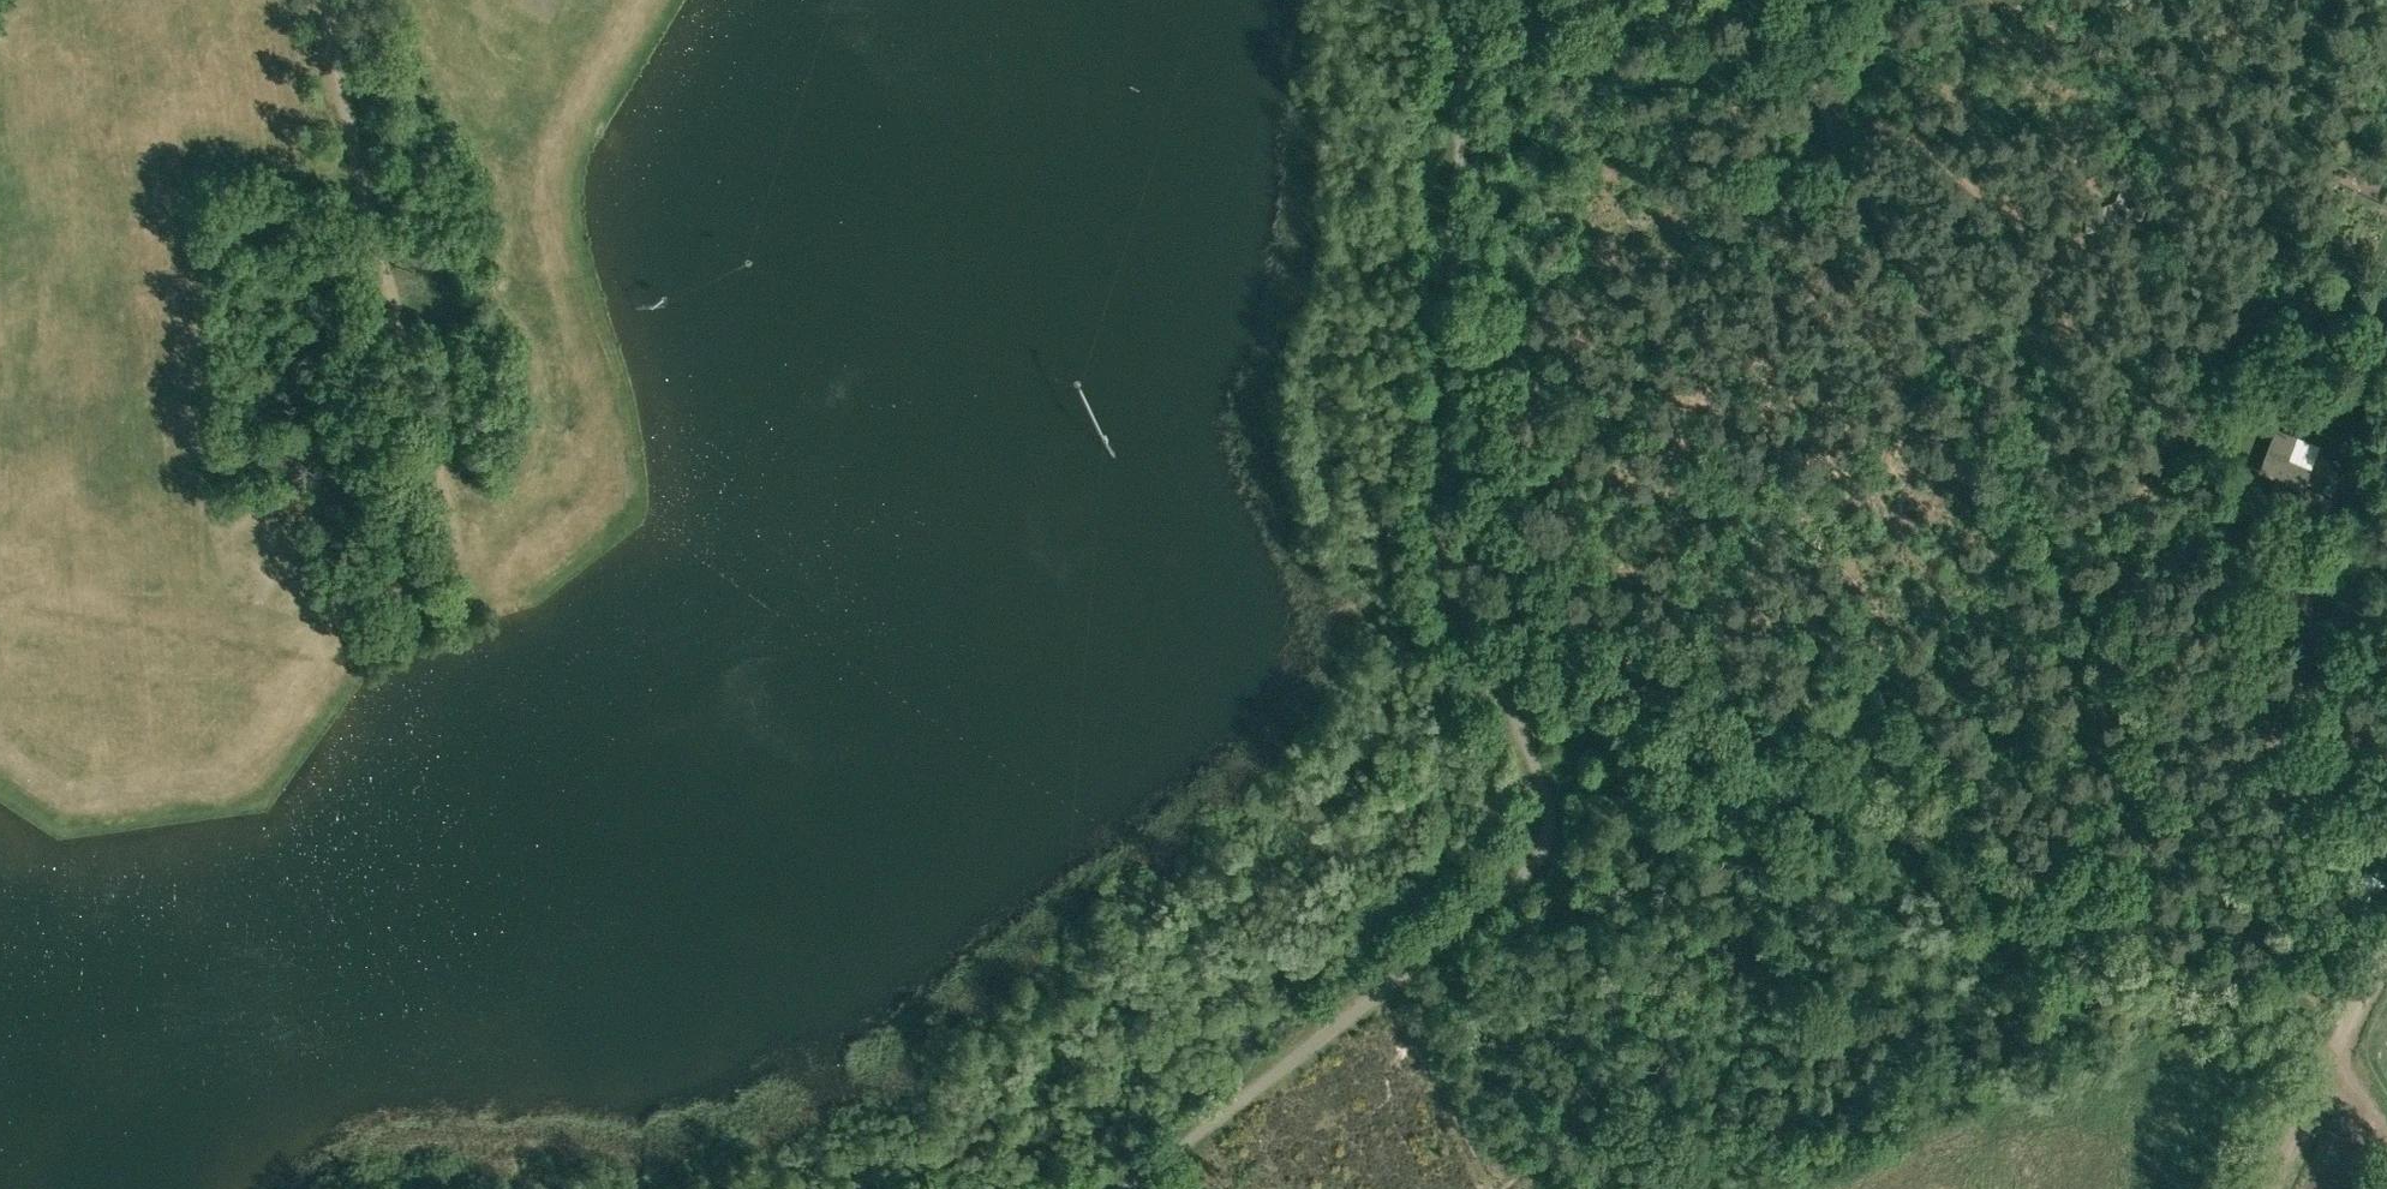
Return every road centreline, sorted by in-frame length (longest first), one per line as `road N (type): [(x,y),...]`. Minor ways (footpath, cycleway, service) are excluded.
road 1 (track): [(459,561),(317,0)]
road 2 (track): [(2334,1038),(2261,1188)]

